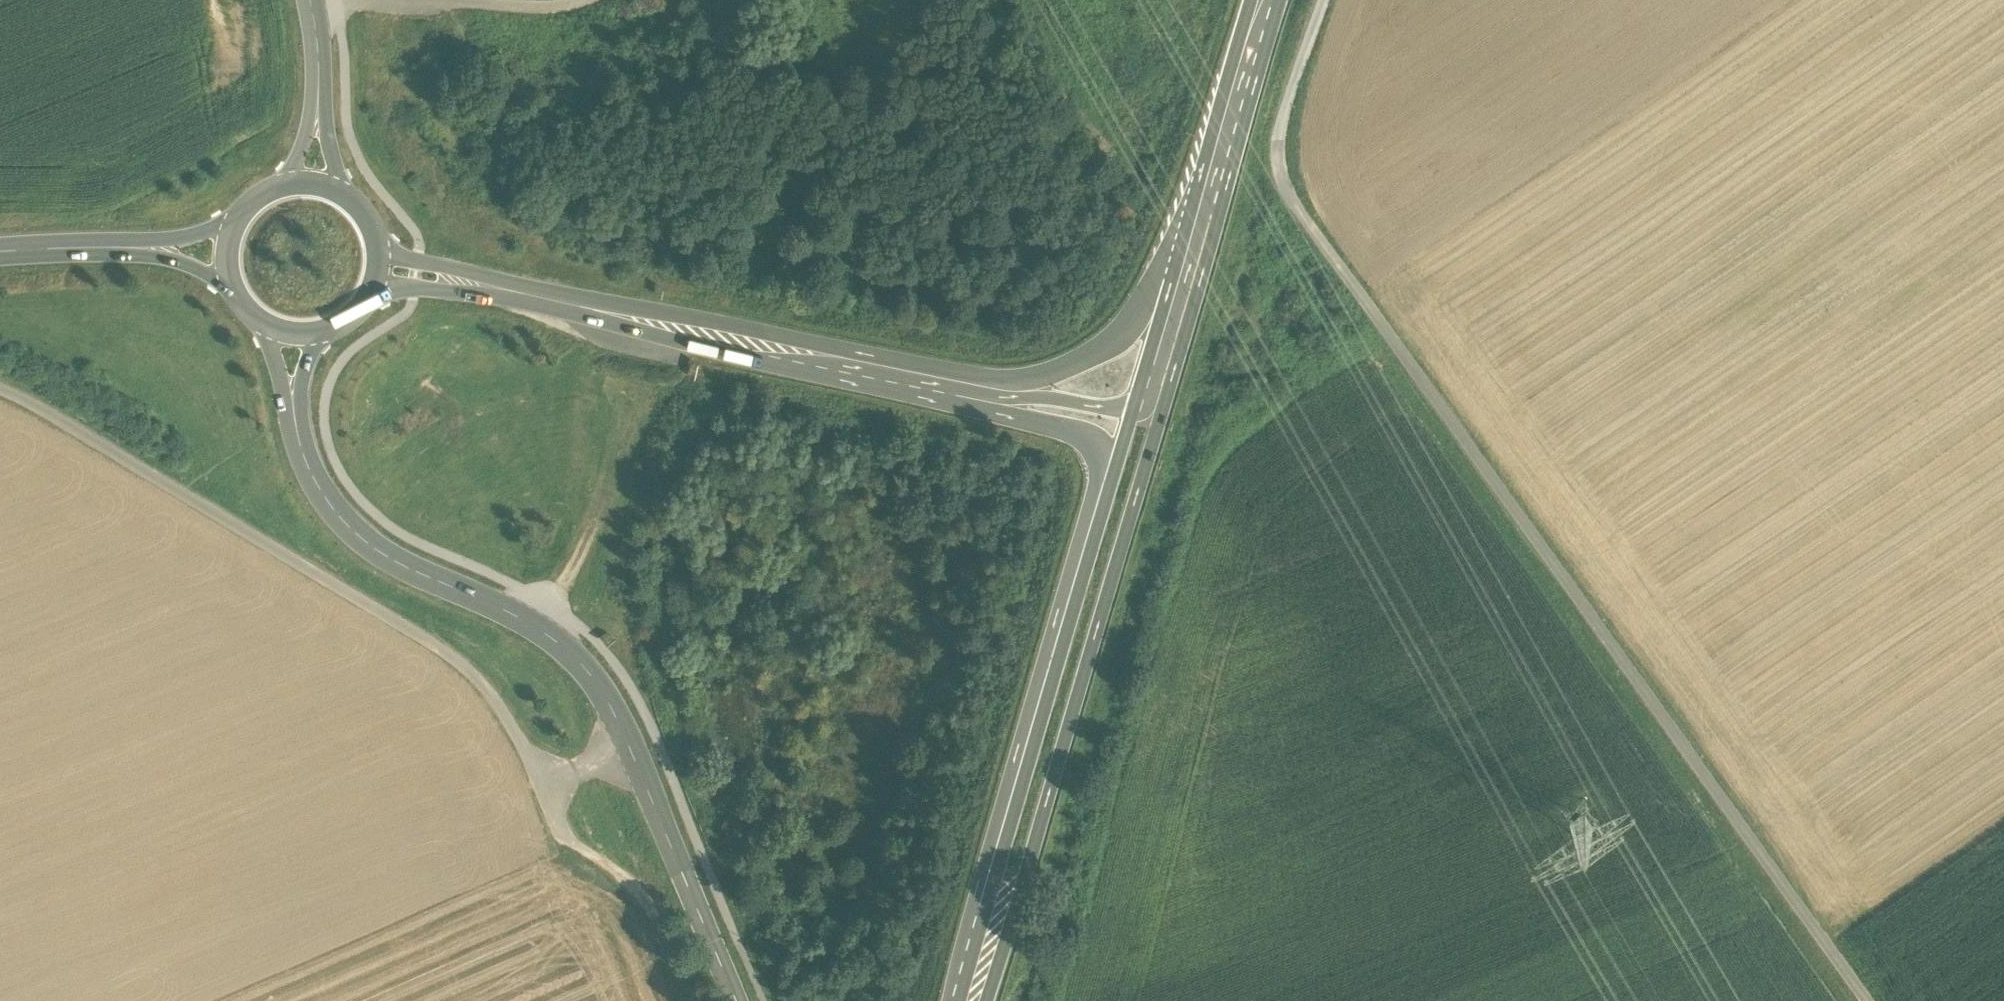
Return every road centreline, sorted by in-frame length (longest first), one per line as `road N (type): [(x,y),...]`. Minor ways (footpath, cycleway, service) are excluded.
road 1 (track): [(1876,1000),(1297,206),(1276,153),(1323,0)]
road 2 (track): [(700,1000),(651,887),(568,821),(492,681),(52,403)]
road 3 (tertiary): [(746,1000),(671,825),(604,694),(570,652),(523,618),(384,555),(330,504),(304,450),(292,400),(292,333)]
road 4 (primary): [(976,1000),(1152,434)]
road 5 (secondary): [(378,265),(949,386)]
road 6 (secondary): [(1213,214),(1135,323),(1087,359),(1033,375),(949,386)]
road 7 (track): [(536,628),(616,462),(634,383)]
road 8 (primary): [(1152,434),(1213,214)]
road 9 (secondary): [(226,250),(98,246),(0,255)]
road 10 (primary): [(1213,214),(1271,0)]
road 11 (secondary): [(949,386),(1152,434)]
road 12 (tertiary): [(312,0),(318,113),(312,182)]
road 13 (track): [(312,1),(453,0)]
road 14 (secondary): [(312,182),(278,184),(250,200),(226,250)]
road 15 (secondary): [(292,333),(345,319),(368,295),(378,265)]

